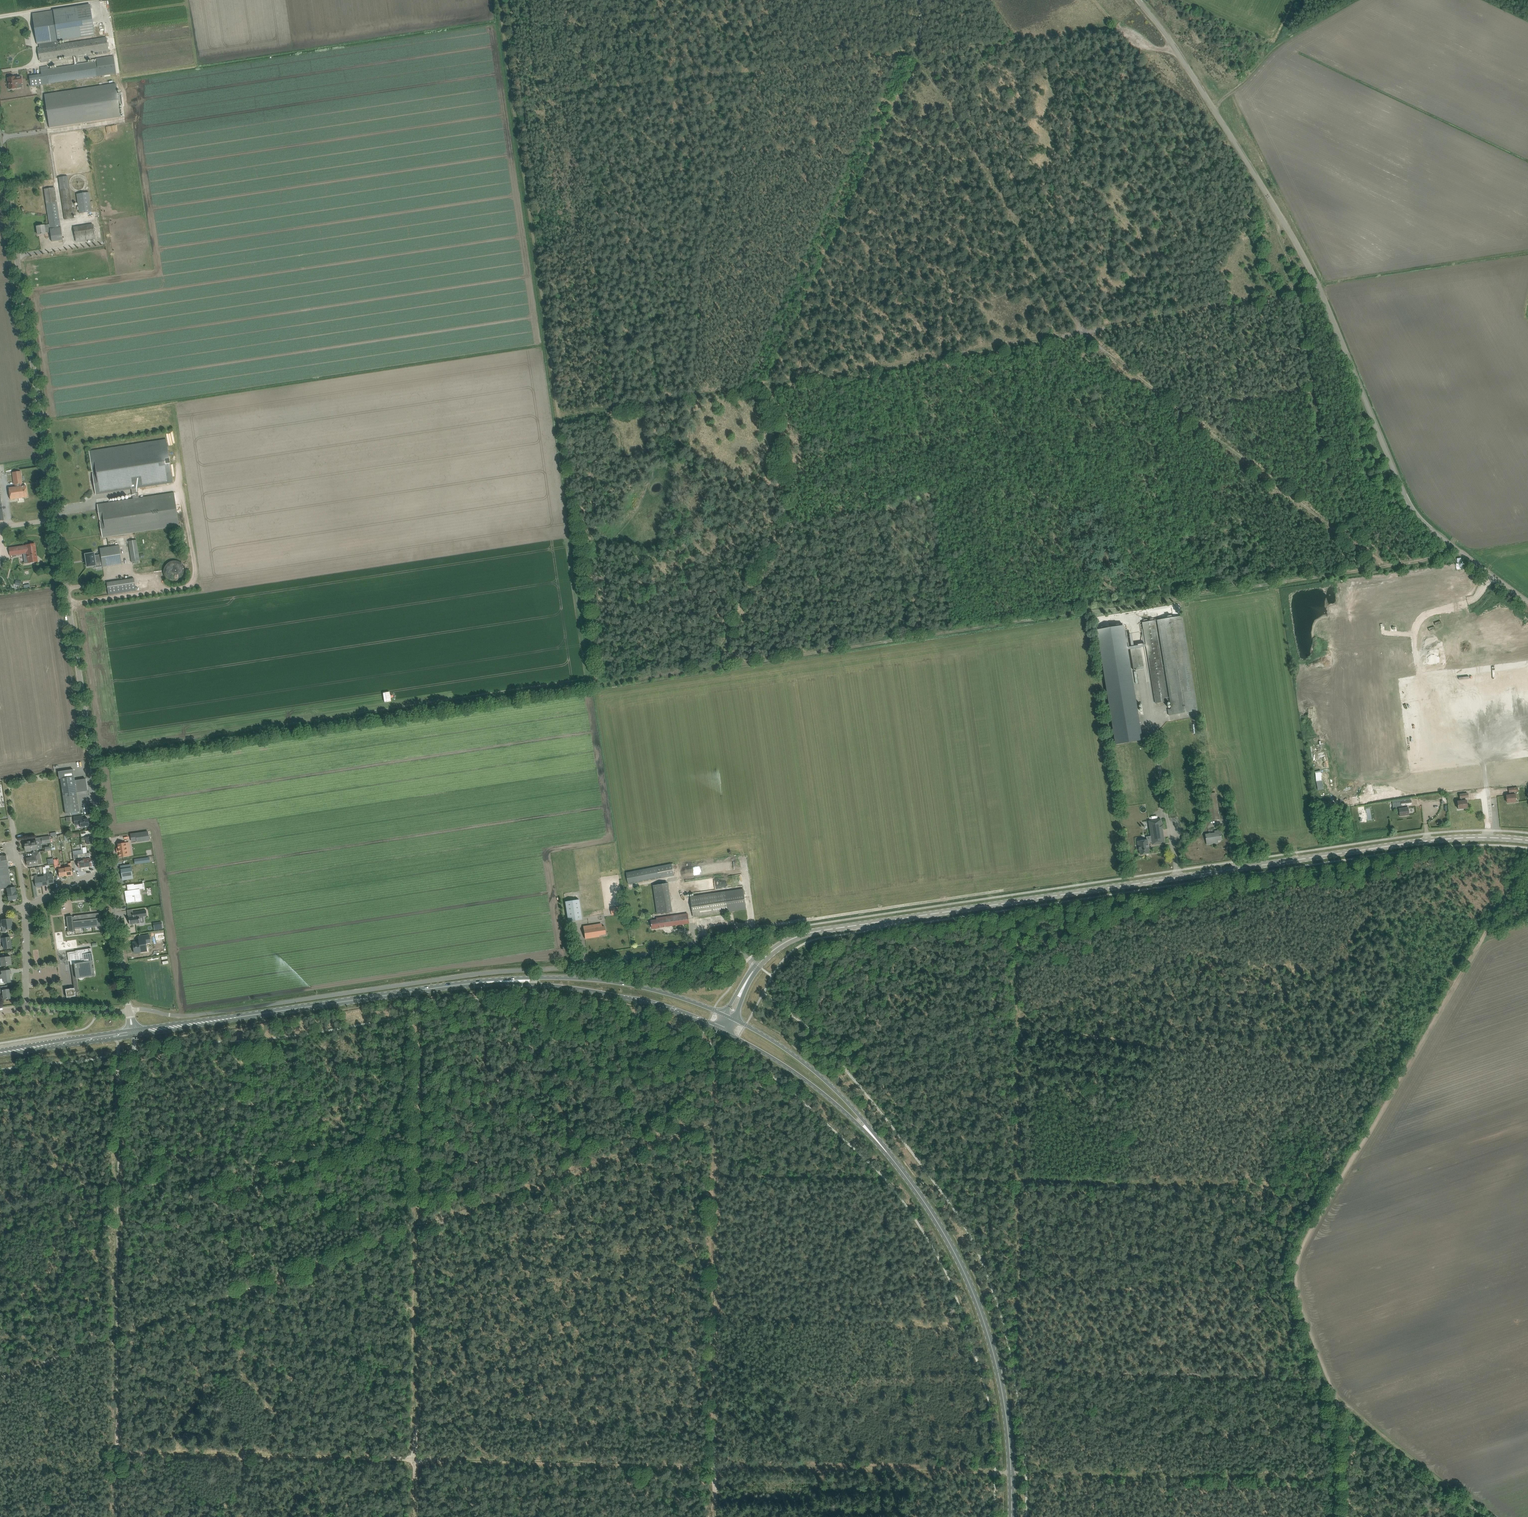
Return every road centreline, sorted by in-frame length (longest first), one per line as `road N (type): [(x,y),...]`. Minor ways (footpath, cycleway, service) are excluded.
road 1 (track): [(1047,1473),(118,1449)]
road 2 (secondary): [(758,965),(811,931),(1429,842),(1527,840)]
road 3 (tertiary): [(109,868),(0,138)]
road 4 (unclassified): [(1527,602),(1413,509),(1320,288),(1139,0)]
road 5 (track): [(1379,569),(711,670)]
road 6 (unclassified): [(758,965),(716,944),(196,1015),(129,1012)]
road 7 (track): [(580,560),(499,0)]
road 8 (track): [(600,685),(92,759)]
road 9 (track): [(1296,1288),(1301,1241),(1334,1185),(1016,1180)]
road 10 (primary): [(1011,1516),(1007,1418),(984,1321),(930,1210),(871,1133)]
road 11 (track): [(920,54),(514,100)]
road 12 (track): [(715,1516),(716,1123)]
road 13 (track): [(1013,1021),(1401,1075)]
road 14 (track): [(1083,332),(1379,569)]
road 15 (track): [(416,1516),(417,1140)]
road 16 (primary): [(134,1033),(505,981)]
road 17 (track): [(923,58),(770,385)]
road 18 (track): [(117,1516),(118,1192)]
road 19 (track): [(770,385),(1083,332)]
road 20 (track): [(1083,332),(923,58)]
road 21 (track): [(711,670),(787,511),(770,385)]
road 22 (track): [(1337,1478),(1047,1473)]
road 23 (track): [(1001,890),(735,930),(726,944)]
road 24 (track): [(1016,1287),(1296,1288)]
road 25 (track): [(1016,1180),(1013,902)]
road 26 (track): [(1083,332),(1320,288)]
road 27 (track): [(1334,1185),(1456,981)]
road 28 (primary): [(505,981),(653,1003),(724,1030)]
road 29 (primary): [(724,1014),(609,980),(505,981)]
road 30 (track): [(561,413),(770,385)]
road 31 (track): [(920,54),(1122,30)]
road 32 (track): [(1336,1398),(1486,1516)]
road 33 (track): [(716,1123),(544,1182)]
road 34 (primary): [(871,1133),(798,1056),(733,1019)]
road 35 (primary): [(724,1030),(871,1133)]
road 36 (track): [(118,1192),(117,1035)]
road 37 (track): [(211,1302),(66,1354)]
road 38 (track): [(417,1140),(417,991)]
road 39 (tertiary): [(129,1012),(109,868)]
road 40 (track): [(1456,981),(1527,858)]
road 41 (primary): [(0,1052),(134,1033)]
road 42 (track): [(600,685),(580,560)]

